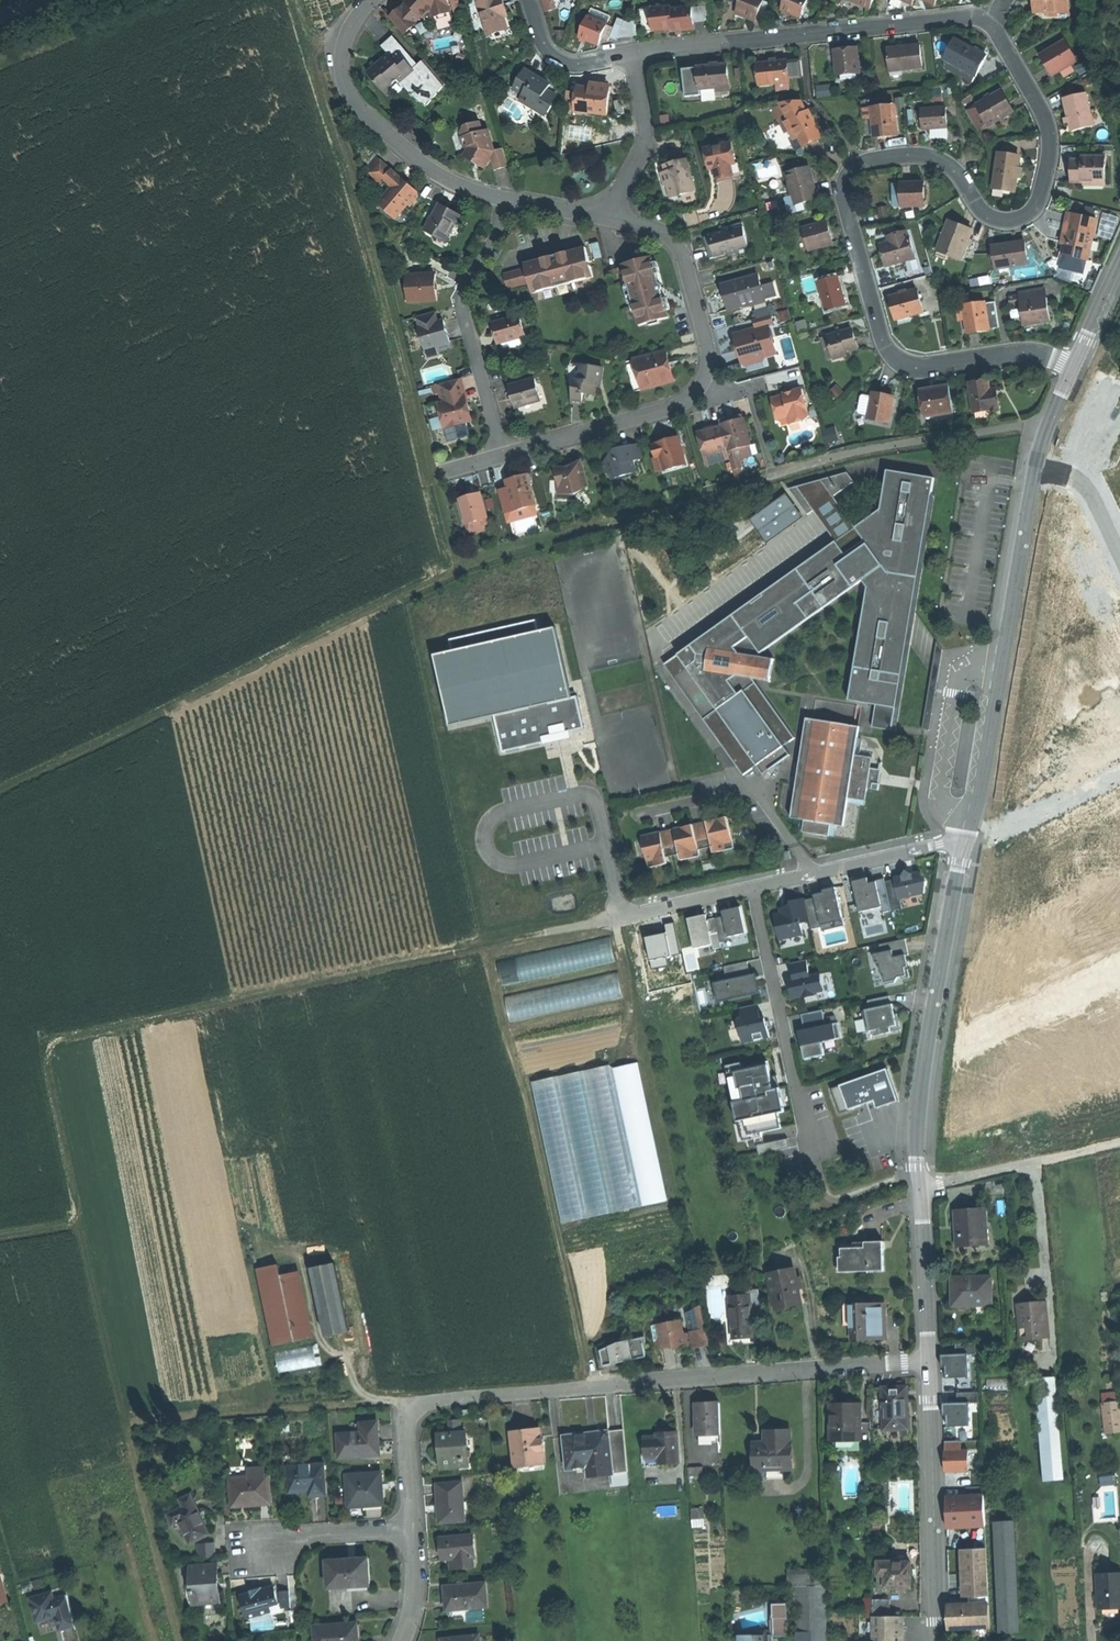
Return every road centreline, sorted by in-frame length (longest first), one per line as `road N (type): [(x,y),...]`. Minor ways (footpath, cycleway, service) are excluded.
road 1 (track): [(1049,420),(860,451),(476,556),(0,784)]
road 2 (residential): [(988,15),(1046,117),(1051,142),(1032,210),(992,217),(940,158),(919,153),(868,161),(852,174),(847,207),(881,341),(898,360),(925,367),(1006,354),(1073,367)]
road 3 (residential): [(413,1530),(405,1428),(408,1408),(427,1401),(928,1363)]
road 4 (track): [(46,1040),(634,916)]
road 5 (track): [(0,1235),(84,1222),(117,1398),(131,1418),(392,1402),(408,1408)]
road 6 (track): [(464,561),(331,83),(339,53)]
road 7 (tertiary): [(966,844),(984,778),(1035,470)]
road 8 (residential): [(988,15),(631,54)]
road 9 (tertiary): [(928,1363),(917,1138),(925,1060)]
road 10 (residential): [(371,0),(344,28),(339,53),(340,77),(355,104),(454,184),(506,201)]
road 11 (tertiary): [(939,1640),(928,1363)]
road 12 (residential): [(754,889),(813,1151)]
road 13 (residential): [(506,201),(462,302),(504,454)]
road 14 (residential): [(702,388),(708,345),(675,244),(609,215)]
road 15 (tertiary): [(925,1060),(966,844)]
road 16 (residential): [(925,1060),(1119,970)]
road 17 (residential): [(504,454),(681,405),(702,388)]
road 18 (track): [(1119,1143),(919,1190)]
road 19 (track): [(46,1040),(84,1222)]
road 20 (residential): [(928,847),(754,889)]
road 21 (residential): [(609,215),(645,149),(631,54)]
road 22 (residential): [(1119,776),(966,844)]
road 23 (residential): [(413,1530),(258,1542)]
road 24 (residential): [(631,54),(563,62),(546,49),(530,0)]
road 25 (residential): [(1035,470),(1071,477),(1087,489),(1119,552)]
road 26 (residential): [(754,889),(634,916)]

